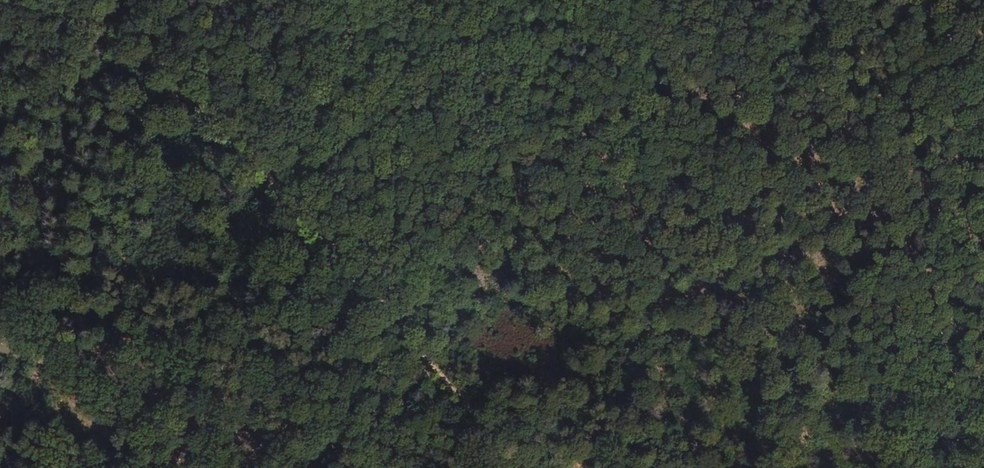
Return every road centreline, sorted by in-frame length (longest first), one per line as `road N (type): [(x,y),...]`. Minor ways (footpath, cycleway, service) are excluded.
road 1 (track): [(807,0),(148,394)]
road 2 (track): [(514,467),(176,65),(122,28),(78,13)]
road 3 (track): [(78,13),(148,394)]
road 4 (track): [(148,394),(390,467)]
road 5 (track): [(148,394),(0,350)]
road 6 (track): [(30,467),(148,394)]

